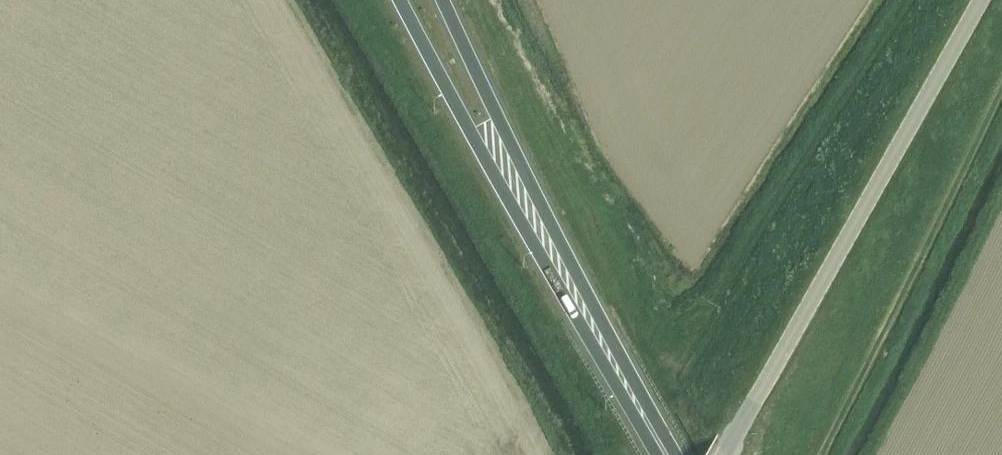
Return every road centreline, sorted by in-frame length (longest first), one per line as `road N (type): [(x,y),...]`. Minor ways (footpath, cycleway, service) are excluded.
road 1 (unclassified): [(724,454),(981,0)]
road 2 (trunk): [(403,0),(657,454)]
road 3 (trunk): [(677,454),(444,0)]

